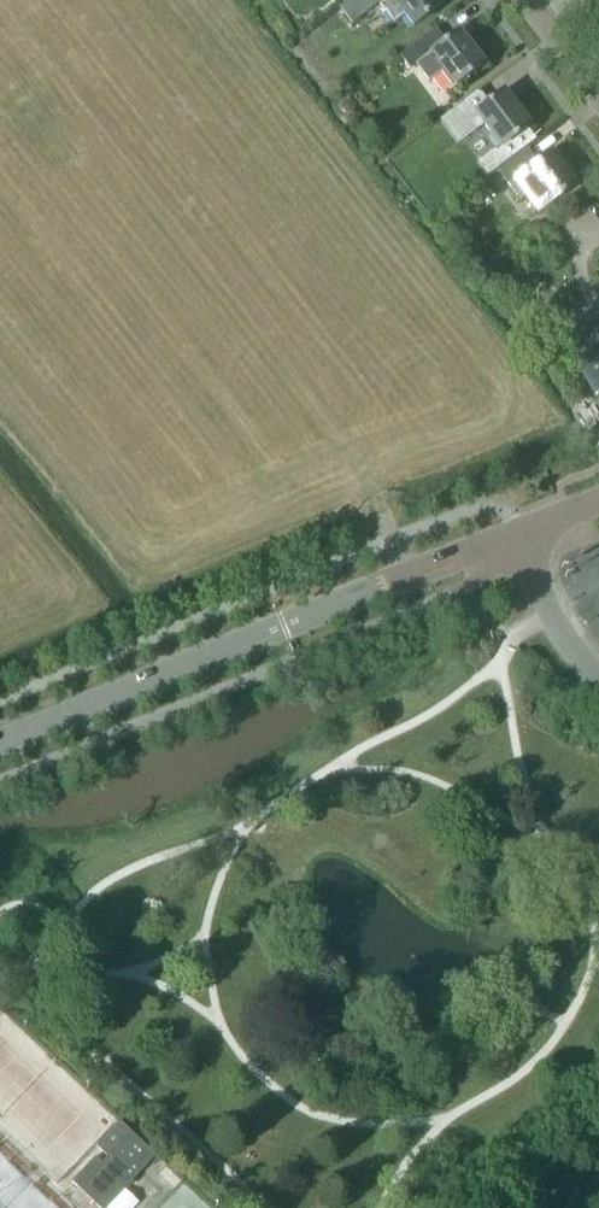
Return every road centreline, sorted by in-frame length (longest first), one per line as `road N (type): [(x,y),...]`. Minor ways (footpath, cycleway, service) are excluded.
road 1 (tertiary): [(0,743),(514,531)]
road 2 (tertiary): [(598,679),(551,610),(514,531)]

